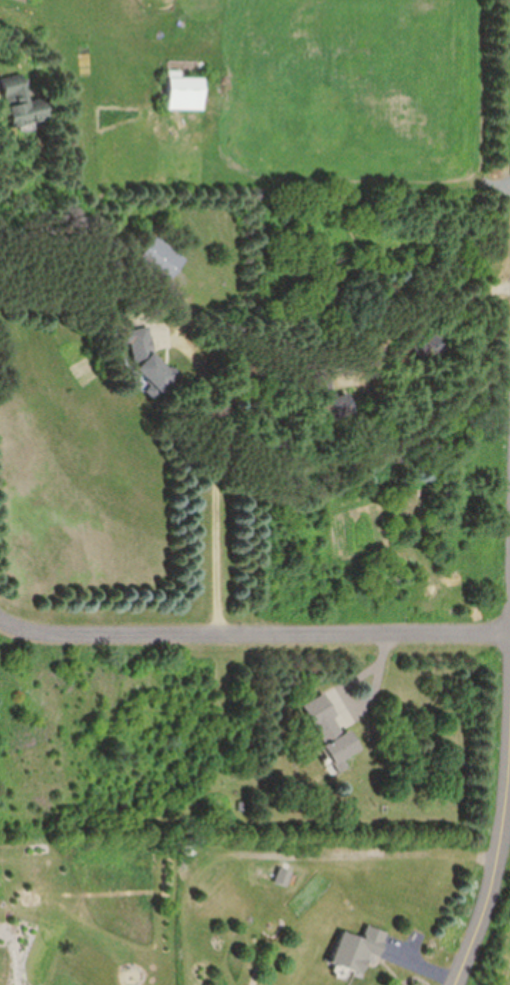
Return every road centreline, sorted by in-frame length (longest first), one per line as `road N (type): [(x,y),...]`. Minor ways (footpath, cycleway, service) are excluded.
road 1 (residential): [(0,623),(101,640),(509,632)]
road 2 (residential): [(509,753),(494,894),(458,984)]

